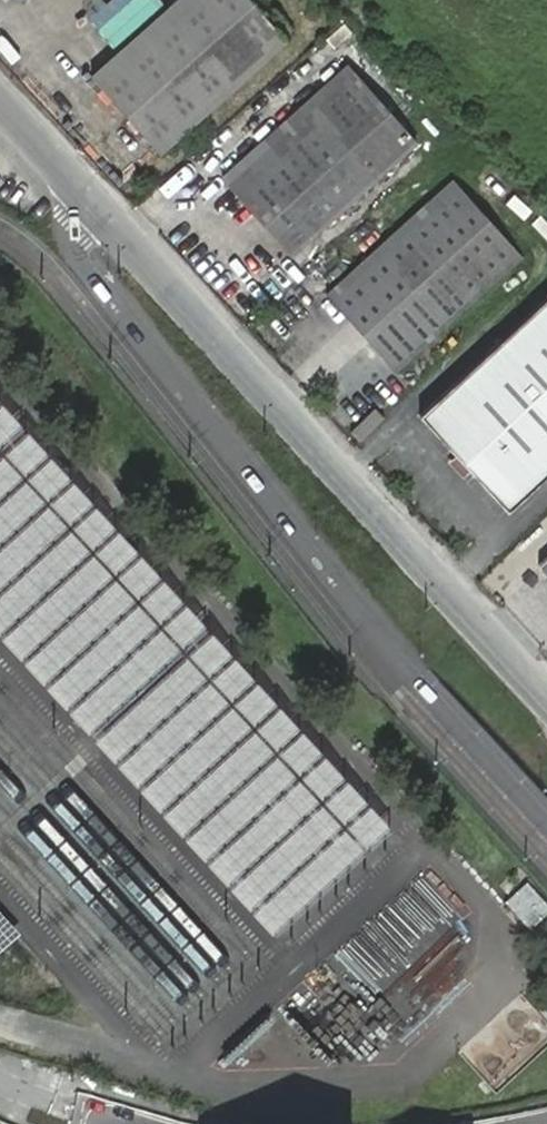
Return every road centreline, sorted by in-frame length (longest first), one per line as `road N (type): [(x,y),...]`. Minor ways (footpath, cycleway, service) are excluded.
road 1 (unclassified): [(546,827),(423,693),(102,283),(81,253),(80,233),(96,209)]
road 2 (residential): [(96,209),(546,699)]
road 3 (residential): [(0,104),(96,209)]

